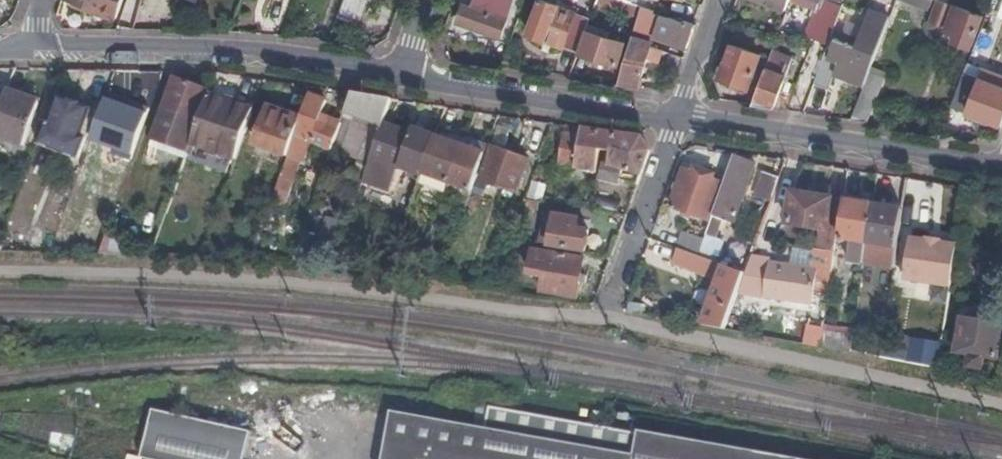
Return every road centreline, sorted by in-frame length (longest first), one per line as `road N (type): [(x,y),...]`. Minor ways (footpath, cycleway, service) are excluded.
road 1 (residential): [(405,74),(307,61),(27,47)]
road 2 (residential): [(1001,170),(677,121)]
road 3 (residential): [(677,121),(405,74)]
road 4 (residential): [(605,320),(677,121)]
road 5 (residential): [(677,121),(720,0)]

